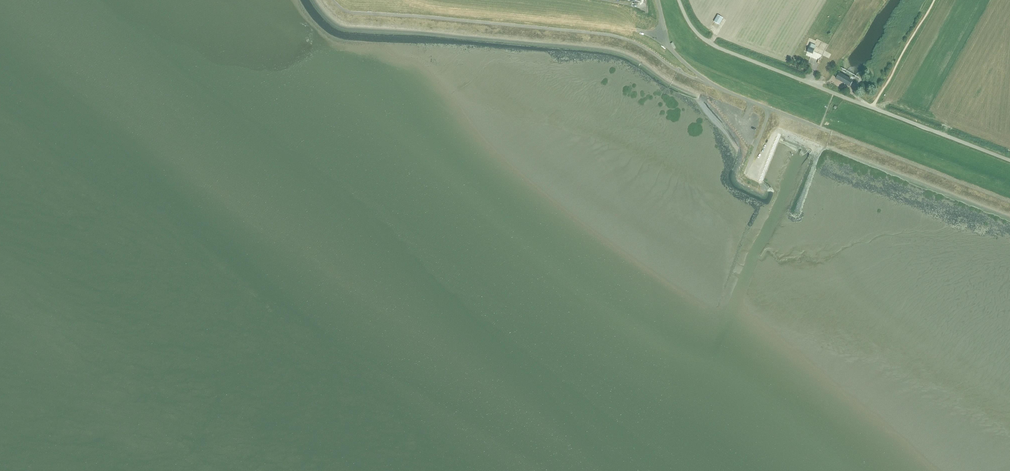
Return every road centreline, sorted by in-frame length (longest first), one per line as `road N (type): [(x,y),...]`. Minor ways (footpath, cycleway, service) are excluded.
road 1 (unclassified): [(1009,161),(710,43),(679,0)]
road 2 (unclassified): [(770,108),(704,80),(663,35)]
road 3 (unclassified): [(770,108),(749,176),(758,176),(779,132)]

